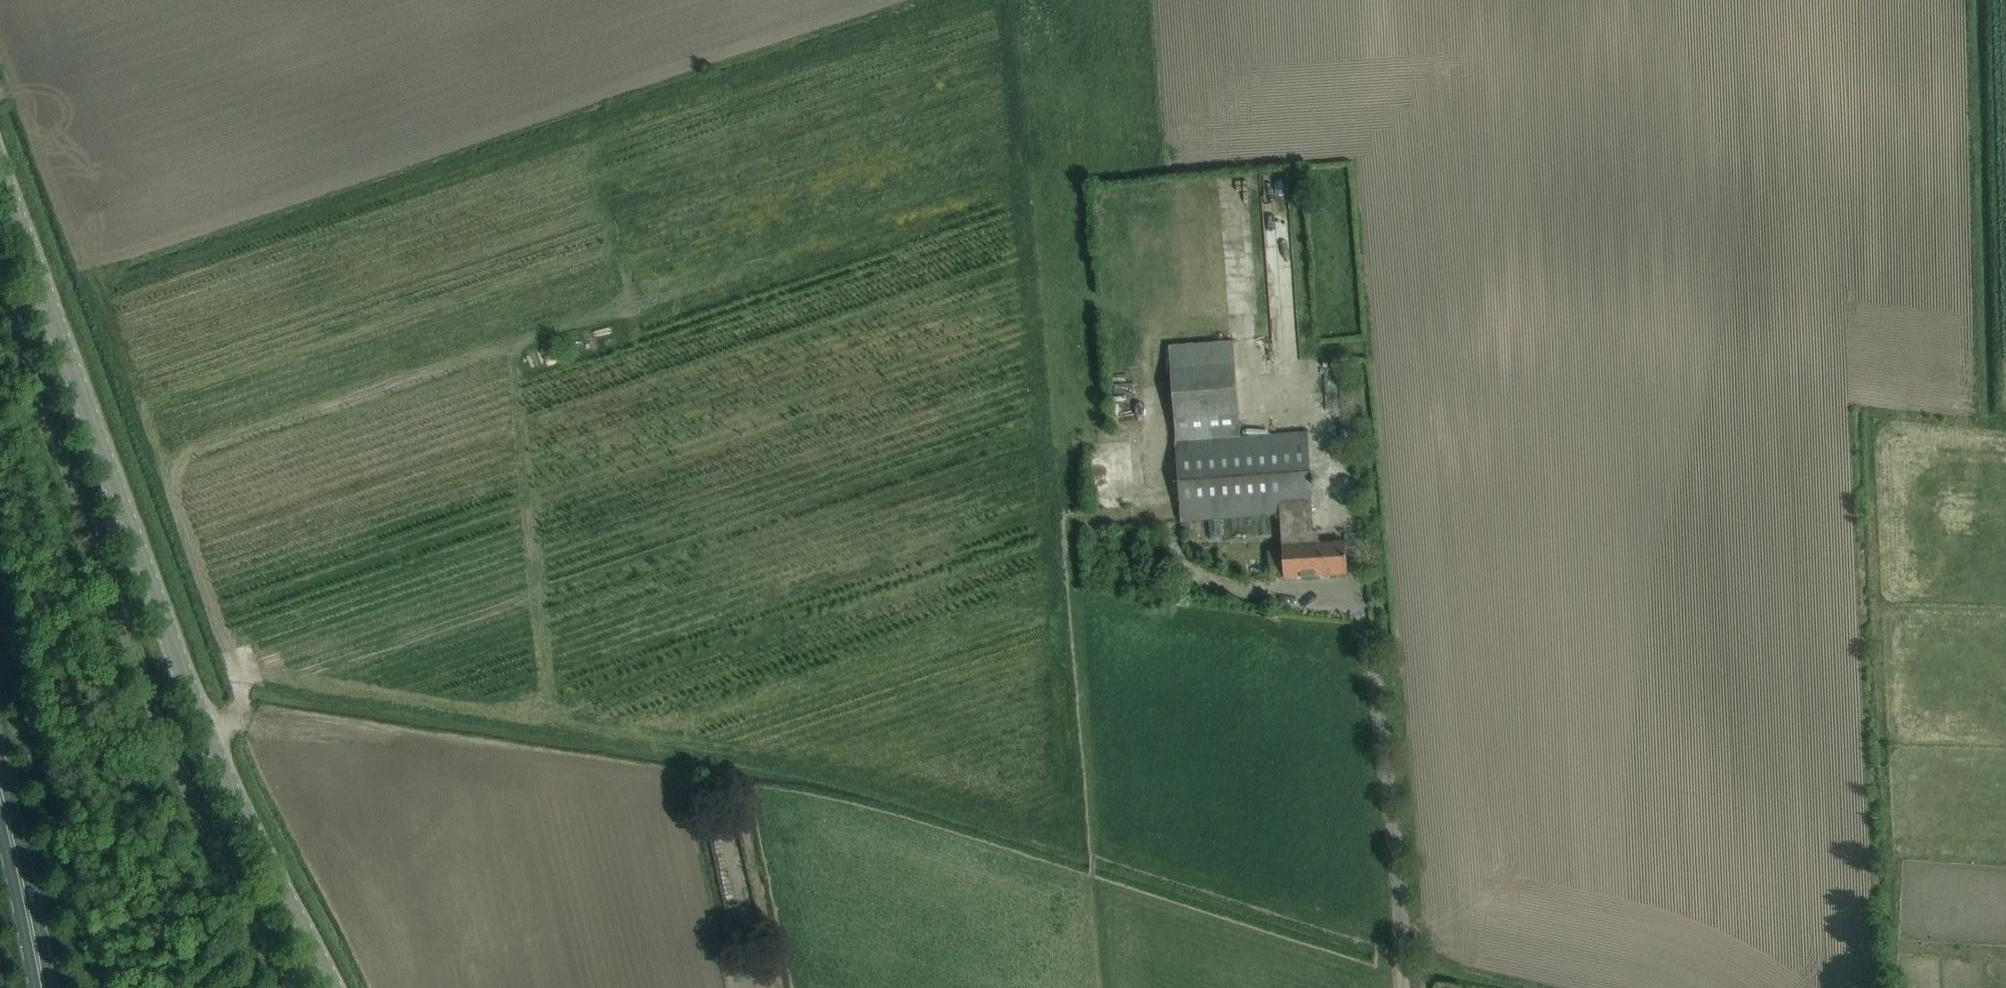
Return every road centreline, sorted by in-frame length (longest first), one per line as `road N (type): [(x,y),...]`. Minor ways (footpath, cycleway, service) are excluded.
road 1 (unclassified): [(334,987),(202,720),(0,171)]
road 2 (primary): [(43,987),(0,793)]

